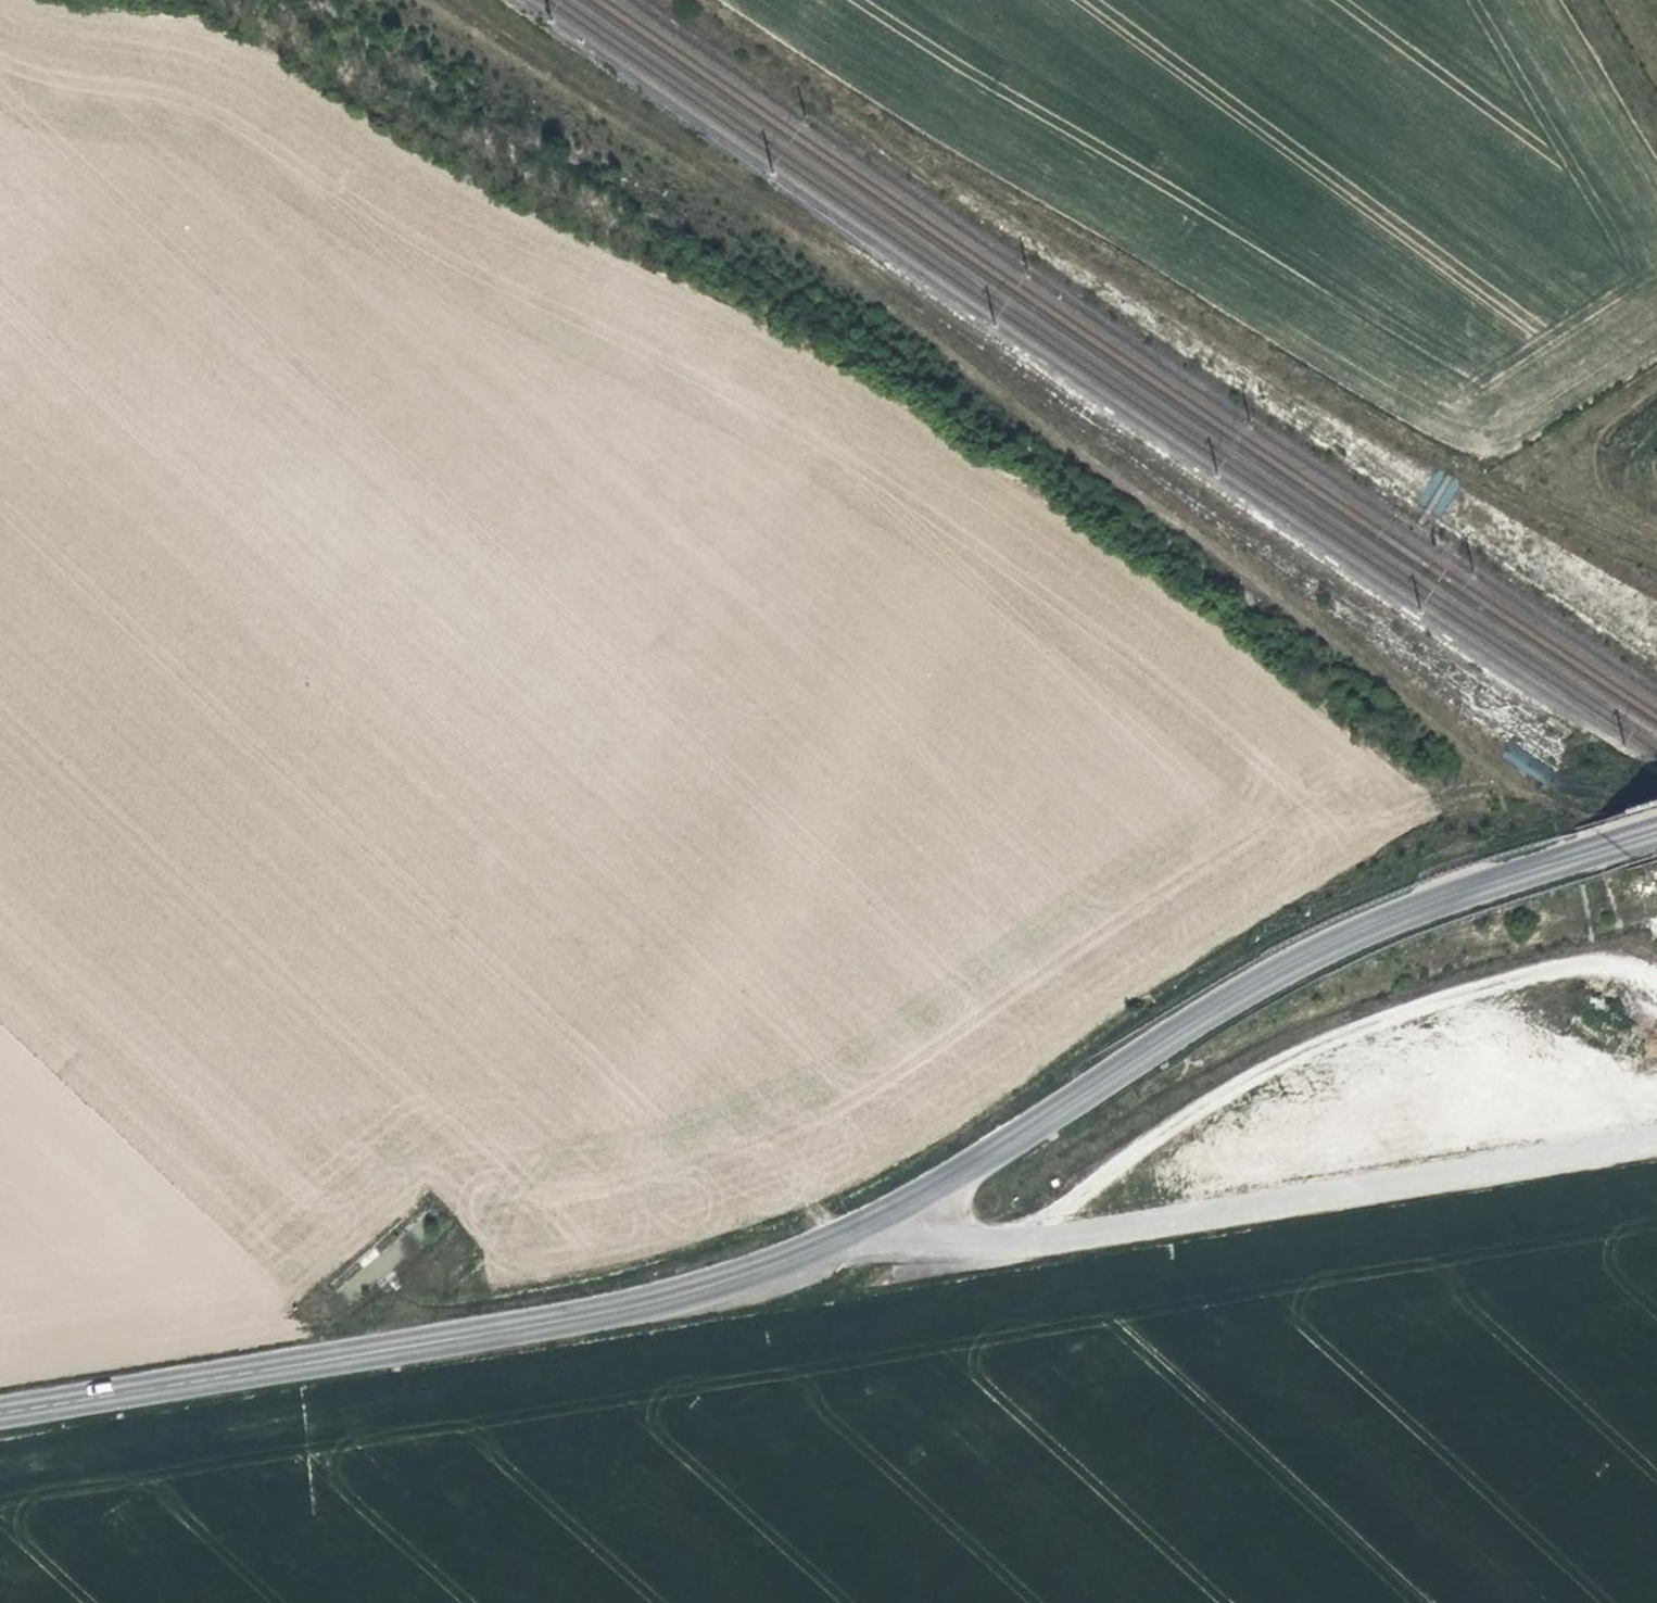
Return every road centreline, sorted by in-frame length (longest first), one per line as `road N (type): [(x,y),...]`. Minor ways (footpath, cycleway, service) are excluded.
road 1 (tertiary): [(0,1413),(652,1303),(737,1276),(921,1194),(1272,977),(1356,934),(1656,834)]
road 2 (track): [(1656,111),(1590,0)]

